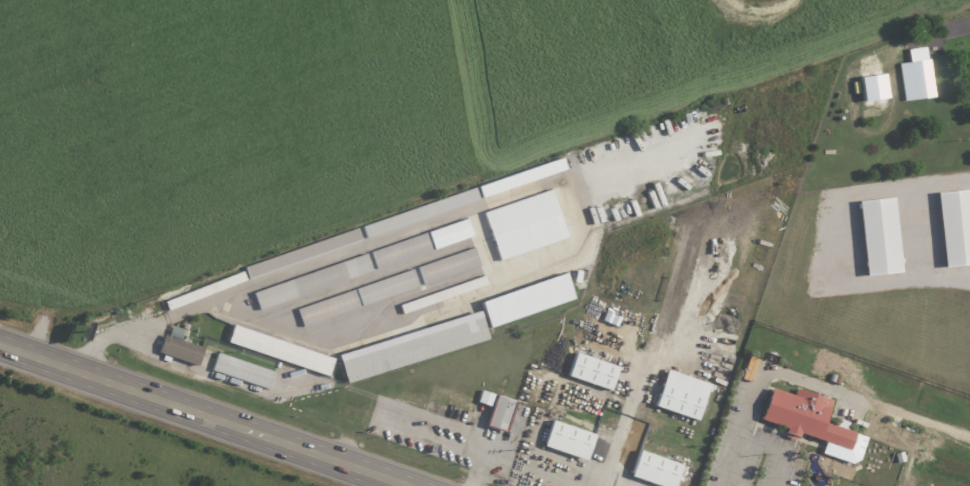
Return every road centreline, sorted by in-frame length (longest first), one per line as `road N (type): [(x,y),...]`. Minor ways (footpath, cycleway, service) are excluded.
road 1 (primary): [(406,485),(0,346)]

